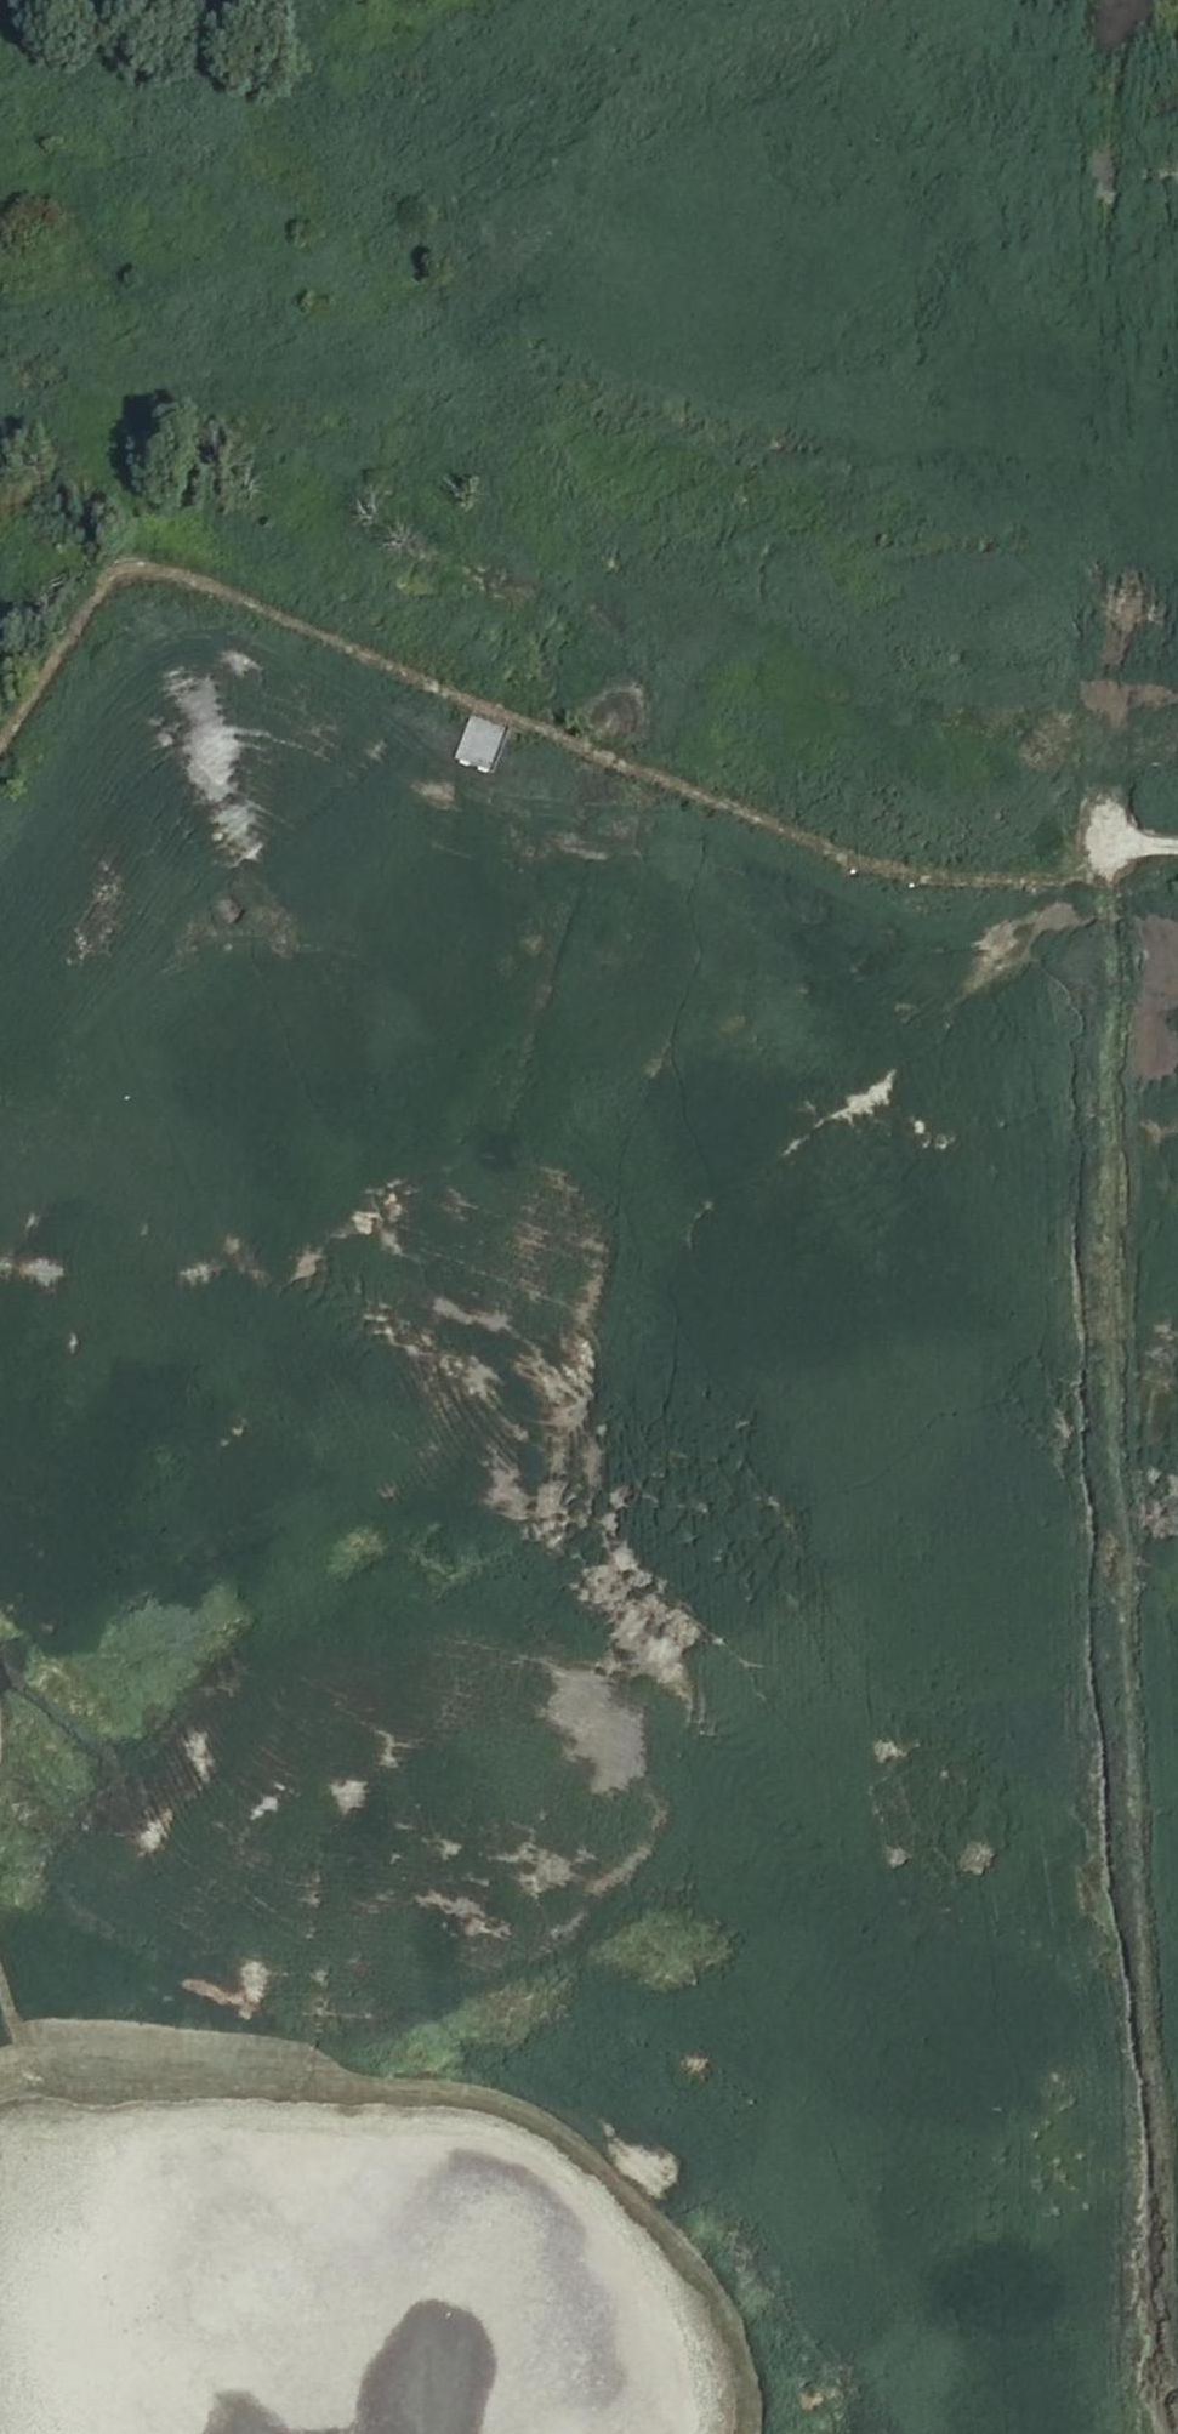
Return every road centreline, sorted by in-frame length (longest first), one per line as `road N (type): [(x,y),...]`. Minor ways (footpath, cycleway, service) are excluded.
road 1 (track): [(1177,2389),(1122,1495),(1120,985),(1107,889),(1124,848),(1177,845)]
road 2 (track): [(730,2317),(678,2249),(598,2173),(518,2114),(462,2100),(195,2081),(113,2067),(56,2027),(30,1962),(0,1838)]

